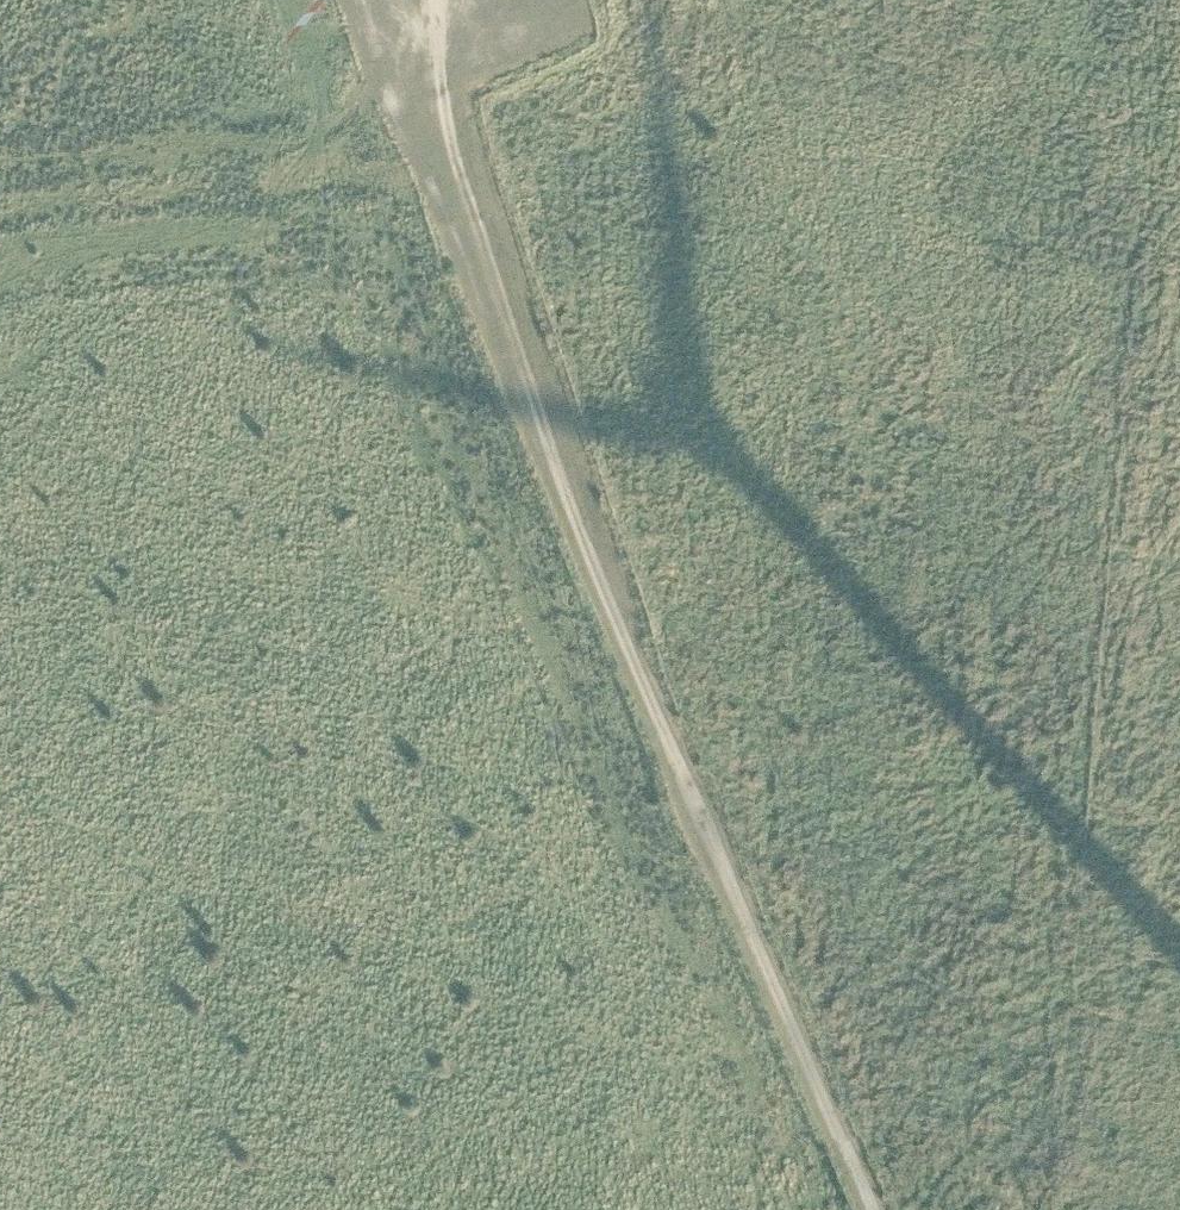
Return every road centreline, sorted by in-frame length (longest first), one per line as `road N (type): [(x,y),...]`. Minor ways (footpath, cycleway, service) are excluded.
road 1 (track): [(379,0),(436,166),(869,1209)]
road 2 (track): [(436,166),(0,216)]

